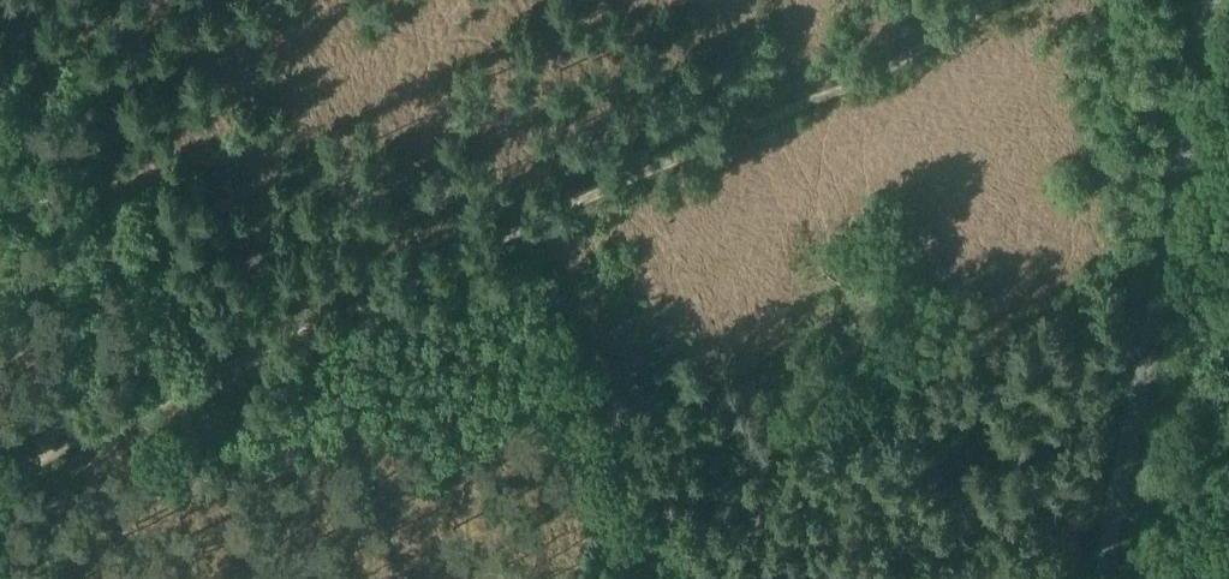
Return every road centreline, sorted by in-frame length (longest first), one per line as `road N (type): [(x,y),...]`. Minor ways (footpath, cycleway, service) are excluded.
road 1 (track): [(1014,0),(938,43),(47,449)]
road 2 (unclassified): [(1102,578),(1212,0)]
road 3 (track): [(0,302),(24,352),(47,449)]

